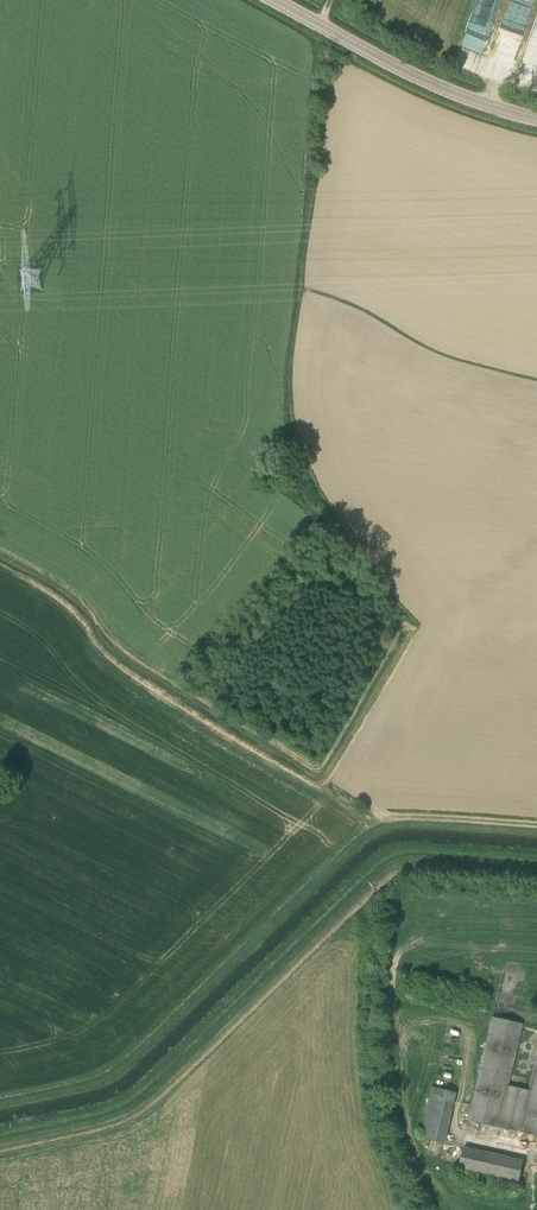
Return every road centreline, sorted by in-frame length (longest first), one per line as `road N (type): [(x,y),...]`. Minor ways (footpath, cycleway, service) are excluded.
road 1 (tertiary): [(536,118),(406,71),(278,0)]

